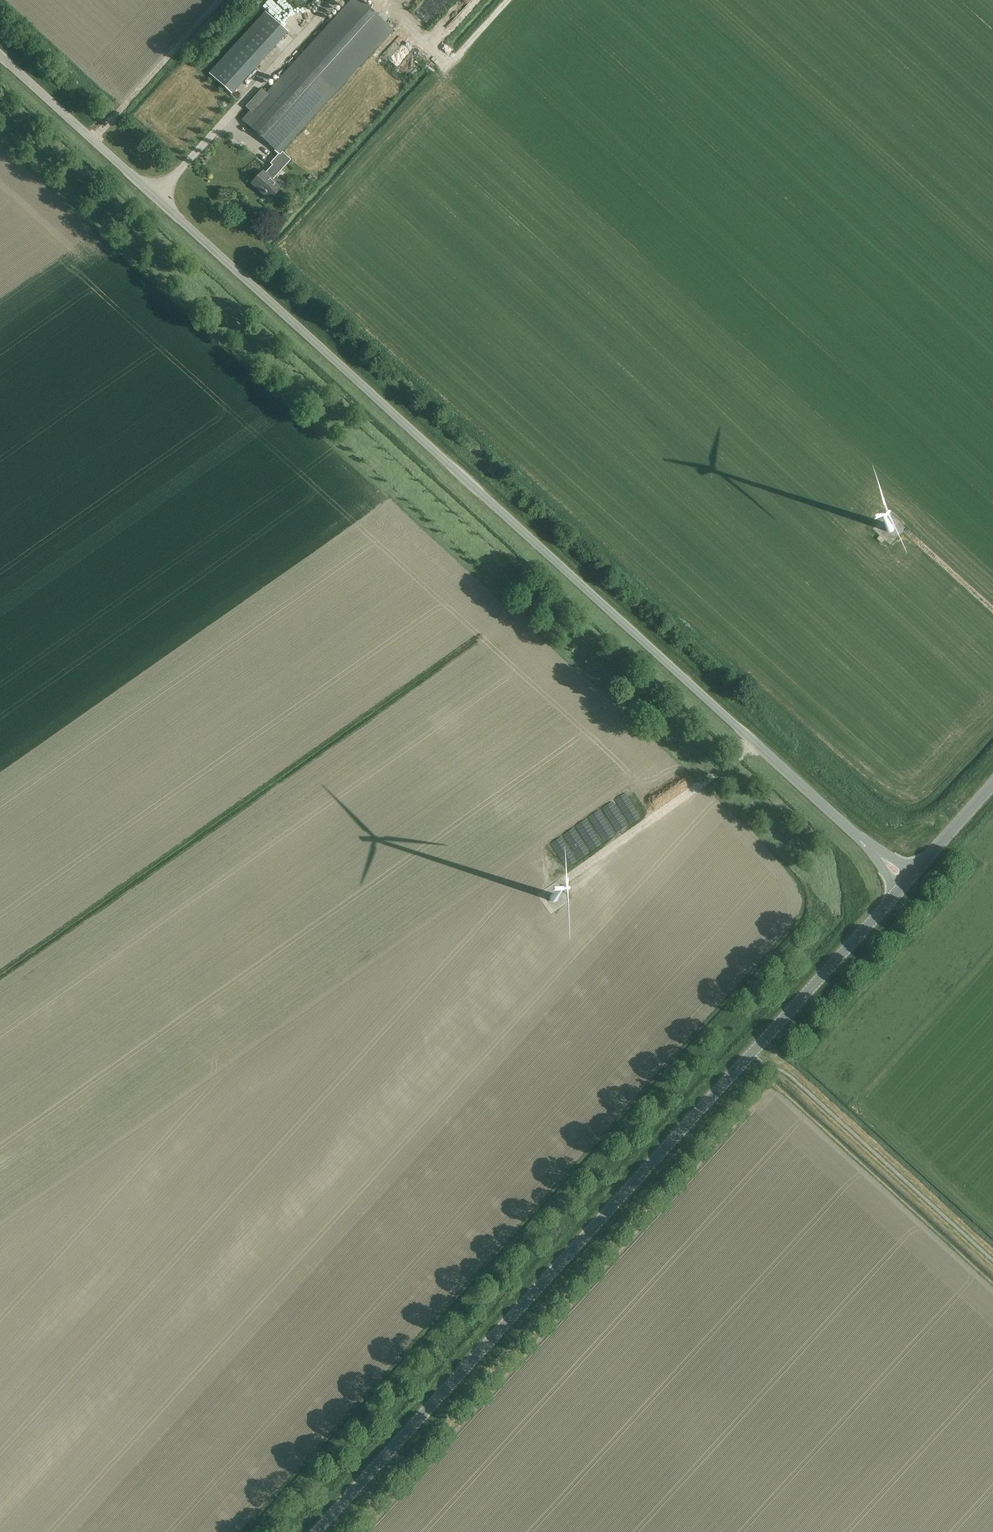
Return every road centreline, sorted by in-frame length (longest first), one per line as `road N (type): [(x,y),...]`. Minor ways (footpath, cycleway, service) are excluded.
road 1 (unclassified): [(910,881),(0,56)]
road 2 (unclassified): [(316,1531),(910,881)]
road 3 (unclassified): [(910,881),(992,785)]

